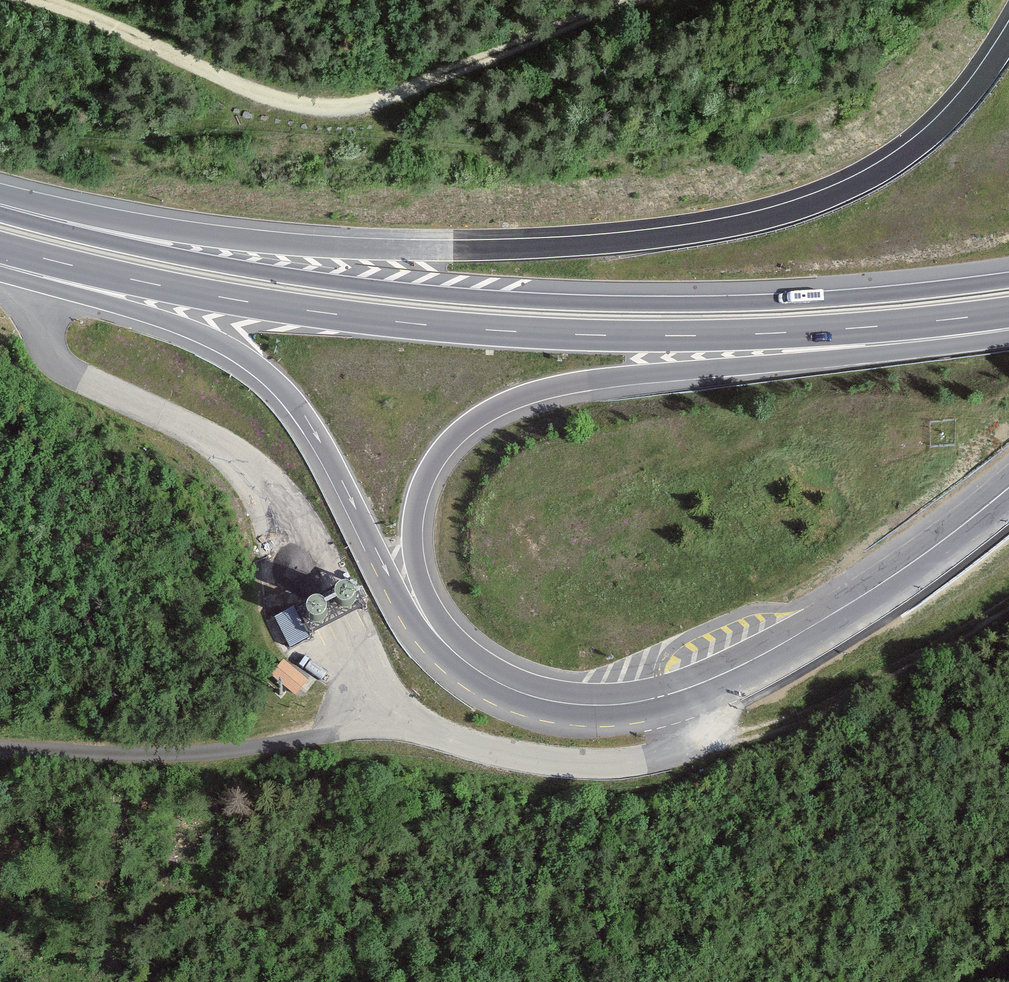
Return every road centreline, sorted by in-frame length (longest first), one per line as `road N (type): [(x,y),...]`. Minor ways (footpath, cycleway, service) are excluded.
road 1 (secondary): [(1008,41),(966,102),(892,166),(805,208),(683,236),(527,249),(365,249),(243,240),(0,205)]
road 2 (trunk): [(438,636),(414,557),(416,510),(437,458),(488,412),(571,384),(852,351),(1008,321)]
road 3 (trunk): [(283,307),(502,331),(682,336),(1008,311)]
road 4 (trunk): [(1008,280),(683,304),(505,299),(290,278)]
road 5 (secondary): [(1008,488),(805,631),(720,675),(653,699),(586,705),(532,696),(479,672),(438,636)]
road 6 (track): [(43,0),(249,91),(329,108),(388,97),(637,0)]
road 7 (secondary): [(0,262),(181,326),(253,362),(304,414),(389,574),(438,636)]
road 8 (track): [(1008,602),(816,711),(680,747)]
road 9 (primary): [(290,278),(0,214)]
road 10 (primary): [(0,247),(283,307)]

